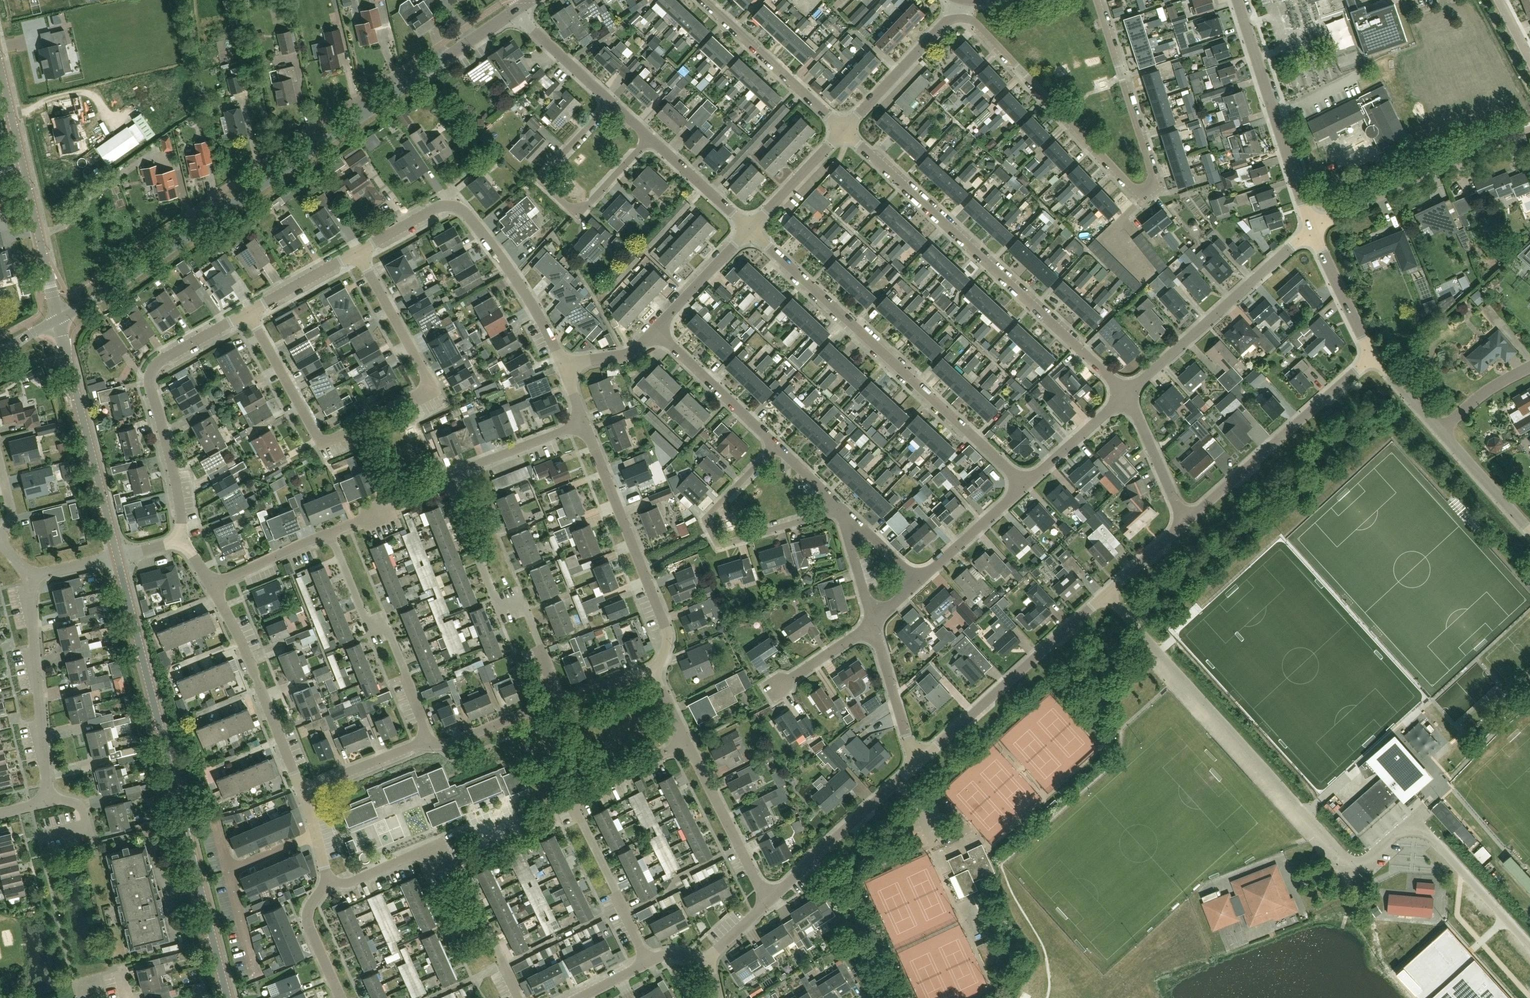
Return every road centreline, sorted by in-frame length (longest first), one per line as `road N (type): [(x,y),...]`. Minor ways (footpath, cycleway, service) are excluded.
road 1 (unclassified): [(1106,594),(1348,859),(1367,861),(1404,830),(1423,831),(1529,946)]
road 2 (tertiary): [(58,319),(514,10)]
road 3 (residential): [(961,18),(977,22),(1123,184),(1148,189),(1149,165),(1098,0)]
road 4 (tertiary): [(228,997),(117,556)]
road 5 (residential): [(247,312),(322,444),(431,390),(358,254)]
road 6 (residential): [(564,707),(527,616),(493,594),(448,485),(454,471),(582,424)]
road 7 (residential): [(1127,393),(842,129)]
road 8 (residential): [(1026,484),(750,230)]
road 9 (residential): [(647,961),(566,803),(682,737)]
road 10 (residential): [(565,367),(462,213),(436,211),(358,254)]
road 11 (residential): [(247,312),(150,372),(176,474),(181,541)]
road 12 (residential): [(518,997),(441,854),(429,850),(355,883),(326,883)]
road 13 (residential): [(0,812),(49,800),(35,579)]
road 14 (residential): [(661,669),(665,626),(582,424)]
road 15 (residential): [(914,766),(1106,594)]
road 16 (unclassified): [(58,319),(0,68)]
road 17 (residential): [(841,508),(728,543),(715,538),(711,512),(777,446)]
road 18 (residential): [(650,138),(579,210),(547,188),(548,169),(611,101)]
road 19 (residential): [(1185,523),(1373,356)]
road 20 (residential): [(1127,393),(1312,228)]
road 21 (tertiary): [(117,556),(58,319)]
road 22 (residential): [(1312,228),(1238,0)]
road 23 (residential): [(432,744),(390,633),(364,618),(331,534)]
road 24 (residential): [(1312,228),(1529,132)]
road 25 (residential): [(301,792),(214,587)]
road 26 (residential): [(768,903),(914,766)]
road 27 (residential): [(842,129),(703,0)]
road 28 (residential): [(768,903),(682,737)]
road 29 (residential): [(777,446),(657,330)]
road 30 (residential): [(842,129),(944,23),(961,18)]
road 31 (residential): [(914,766),(874,623)]
road 32 (residential): [(916,582),(1026,484)]
road 33 (residential): [(1185,523),(1127,393)]
road 34 (residential): [(1373,356),(1312,228)]
road 35 (residential): [(301,792),(432,744)]
road 36 (residential): [(432,744),(564,707)]
road 37 (residential): [(750,230),(842,129)]
road 38 (residential): [(657,330),(750,230)]
road 39 (residential): [(1026,484),(1127,393)]
road 40 (residential): [(750,230),(650,138)]
road 41 (unclassified): [(1529,531),(1439,431)]
road 42 (residential): [(611,101),(514,10)]
road 43 (residential): [(214,587),(331,534)]
road 44 (residential): [(358,254),(247,312)]
road 45 (residential): [(339,997),(309,919),(326,883)]
road 46 (residential): [(771,689),(874,623)]

